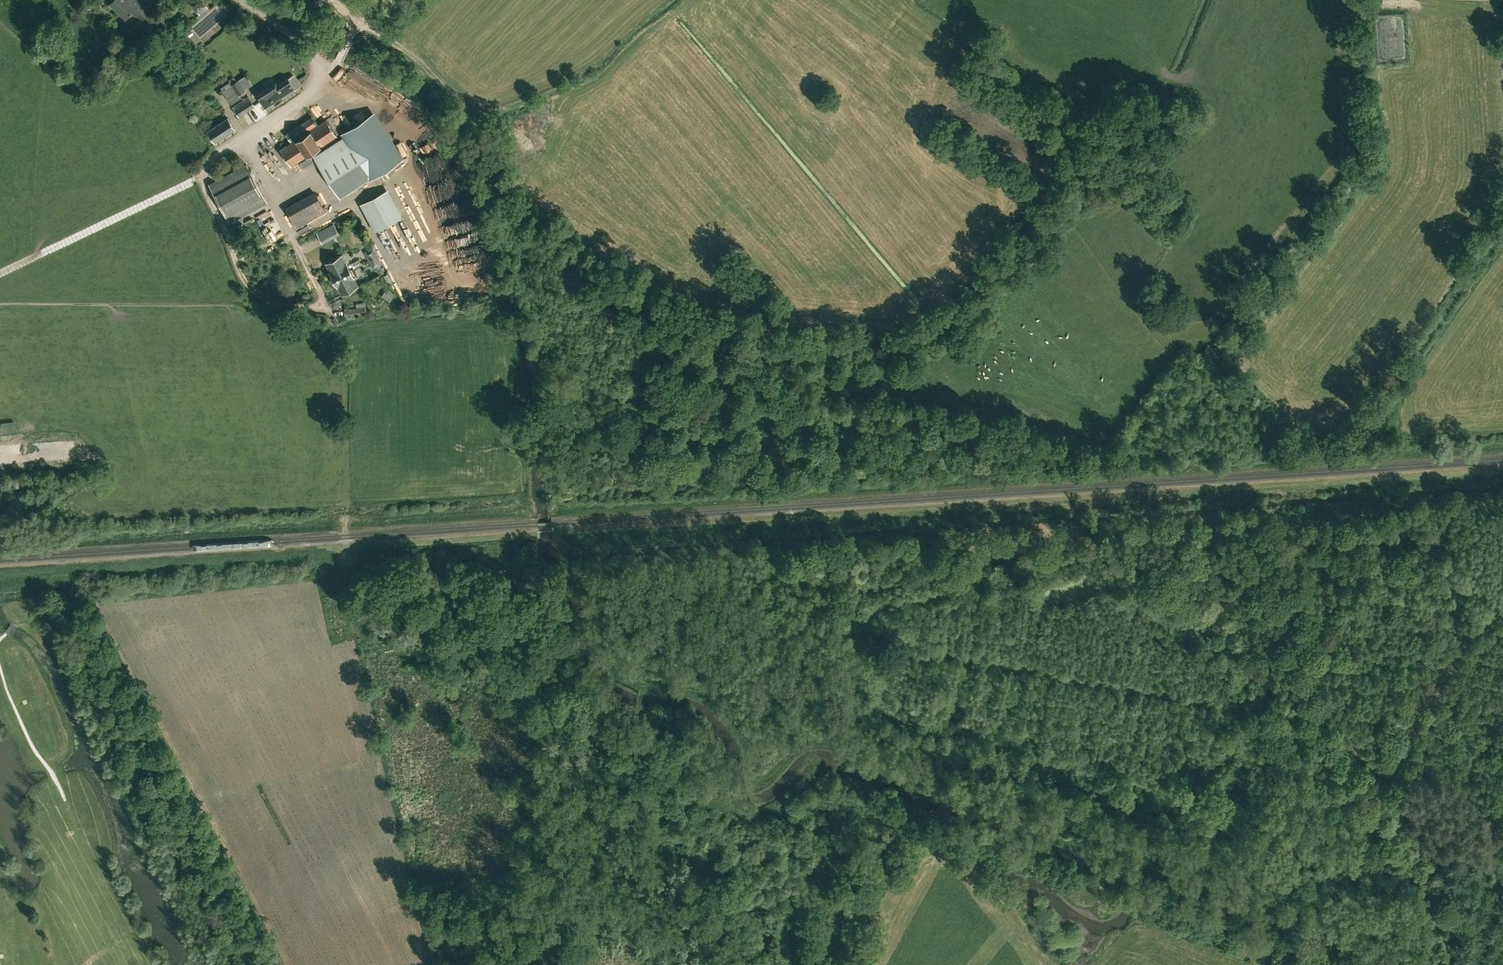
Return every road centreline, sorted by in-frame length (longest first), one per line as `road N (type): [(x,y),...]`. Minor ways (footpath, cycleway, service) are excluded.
road 1 (track): [(329,307),(338,327),(345,511)]

